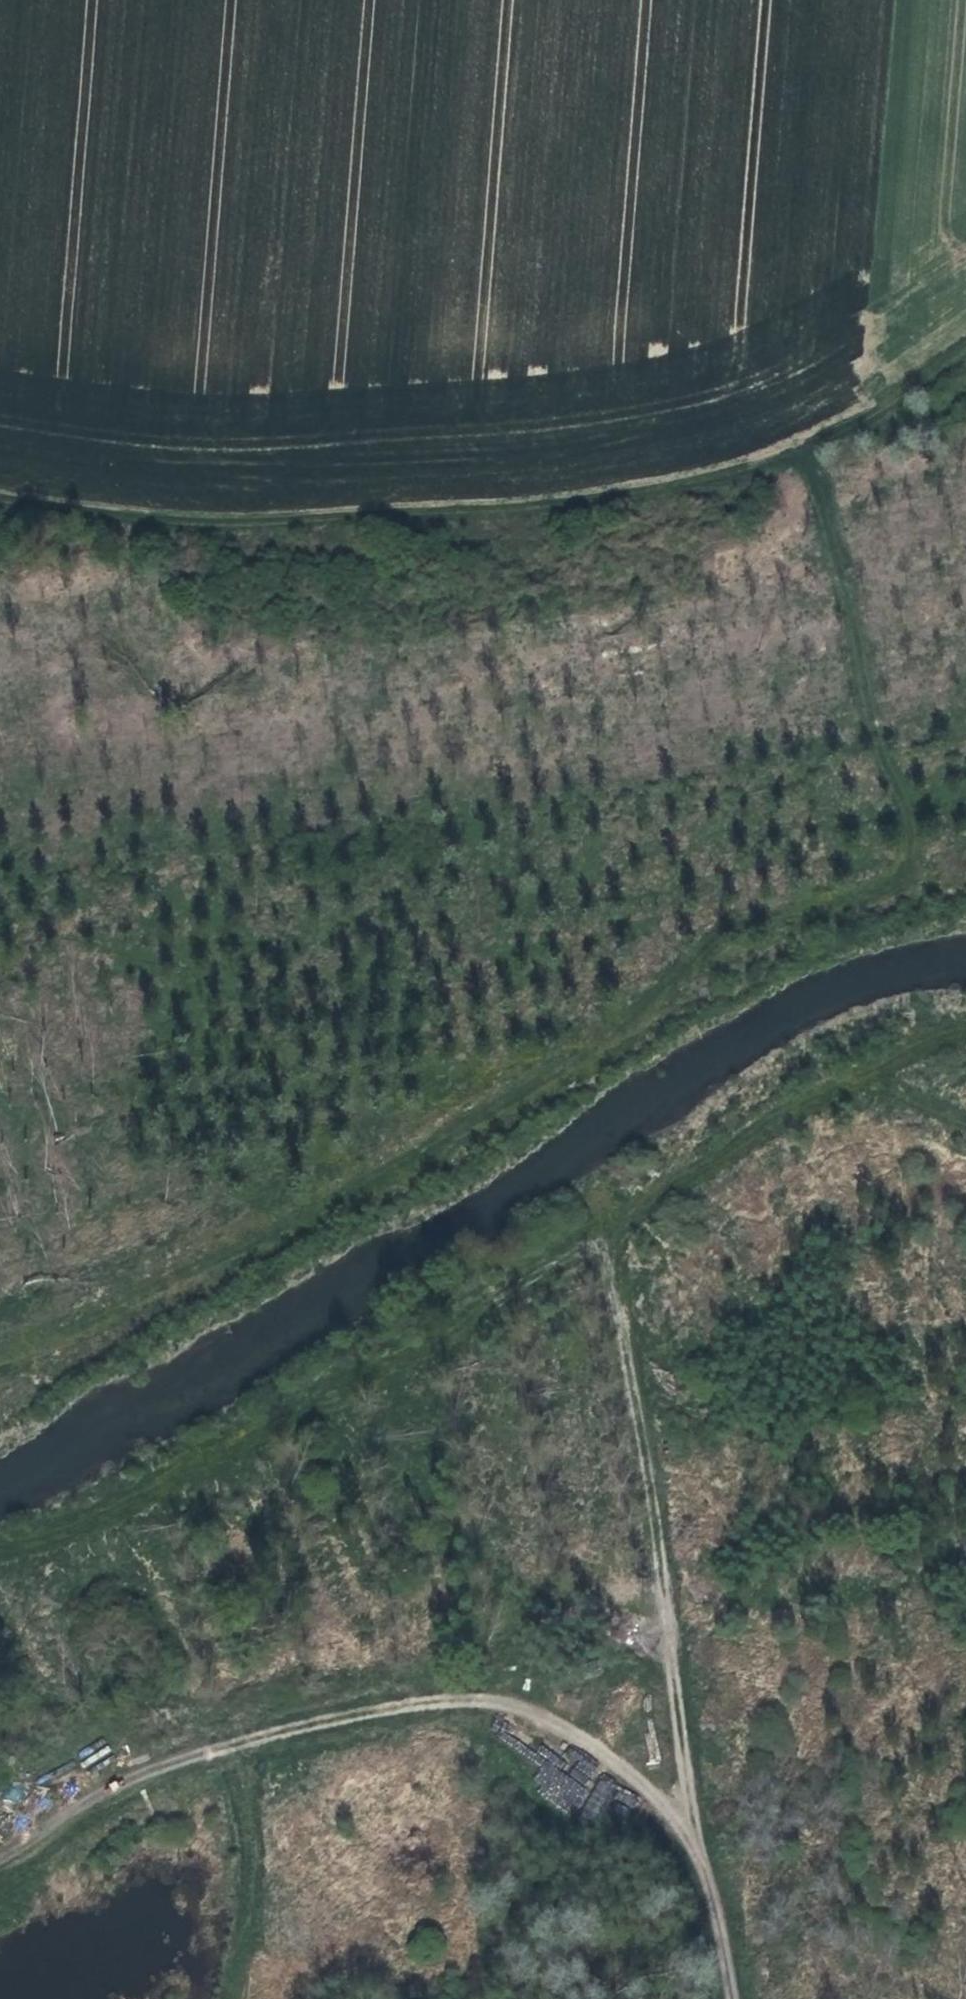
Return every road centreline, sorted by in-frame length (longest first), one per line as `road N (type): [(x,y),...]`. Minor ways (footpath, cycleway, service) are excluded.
road 1 (track): [(734,1998),(710,1890),(668,1815),(567,1732),(477,1701),(375,1712),(205,1752),(59,1813),(0,1857)]
road 2 (track): [(694,1853),(636,1394)]

